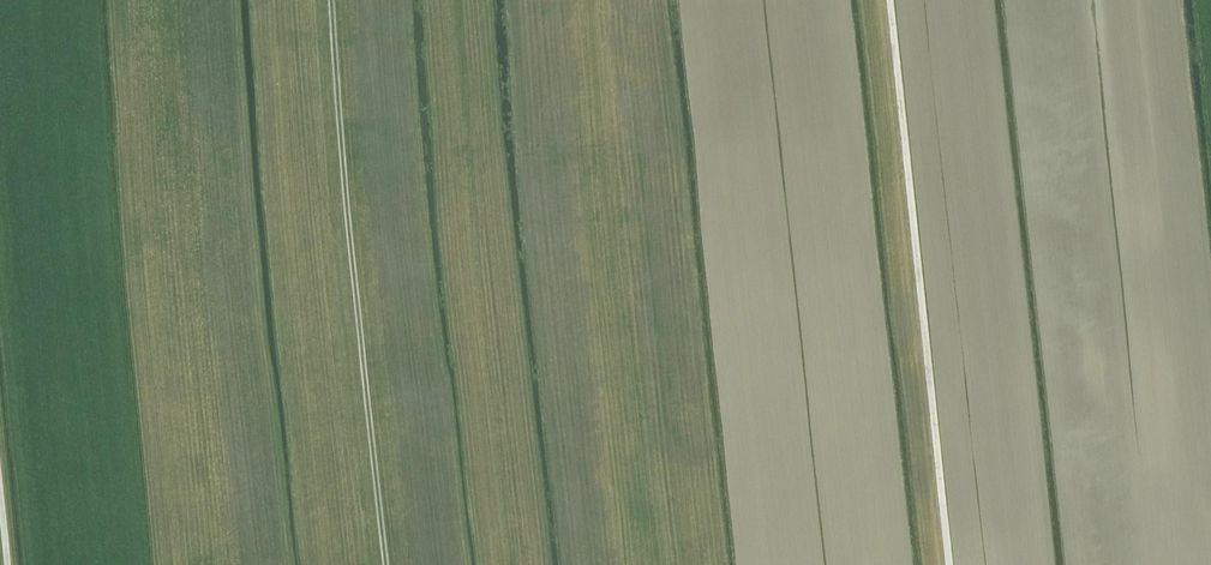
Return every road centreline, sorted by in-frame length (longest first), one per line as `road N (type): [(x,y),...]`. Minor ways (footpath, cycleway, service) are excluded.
road 1 (track): [(948,564),(888,0)]
road 2 (track): [(330,0),(385,564)]

